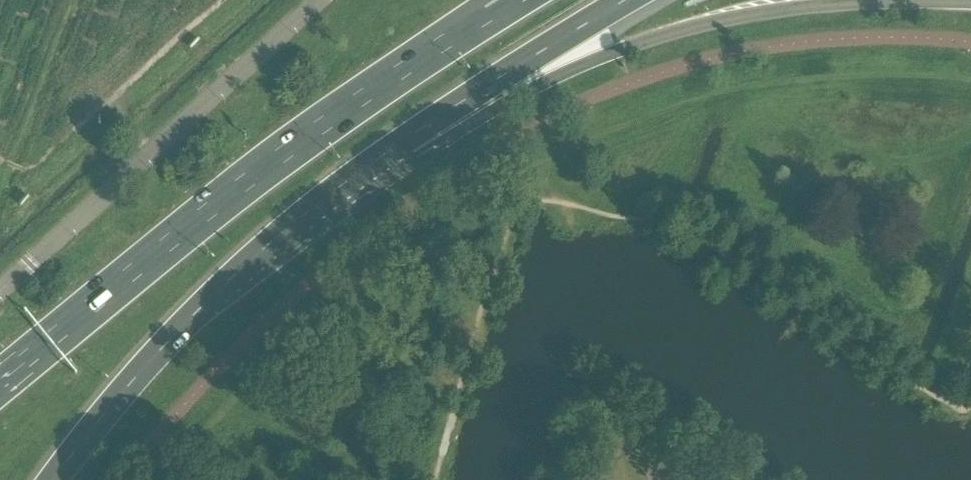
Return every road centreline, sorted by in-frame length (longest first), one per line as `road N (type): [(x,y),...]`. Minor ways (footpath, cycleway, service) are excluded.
road 1 (trunk): [(486,15),(236,191),(0,382)]
road 2 (trunk): [(407,137),(669,32),(806,5),(970,1)]
road 3 (trunk): [(53,479),(204,304),(407,137)]
road 4 (unclassified): [(0,291),(319,0)]
road 5 (trunk): [(407,137),(624,0)]

